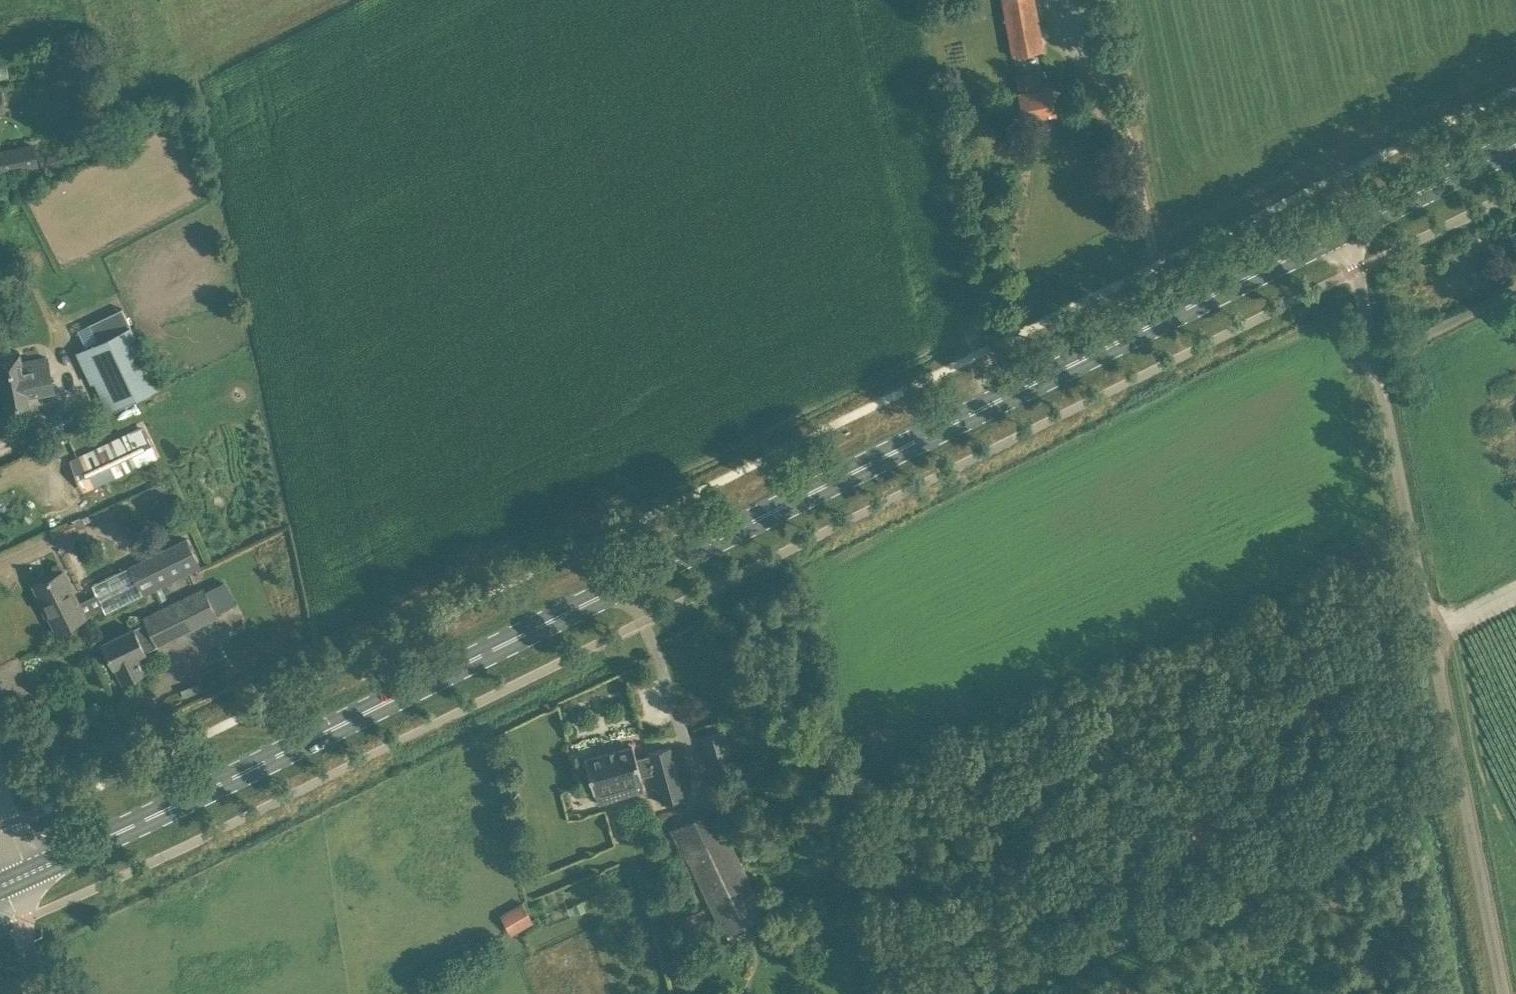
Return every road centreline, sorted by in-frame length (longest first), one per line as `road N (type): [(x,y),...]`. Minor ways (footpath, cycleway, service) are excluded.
road 1 (primary): [(21,883),(1350,232)]
road 2 (unclassified): [(1508,993),(1350,232)]
road 3 (primary): [(1350,232),(1515,150)]

